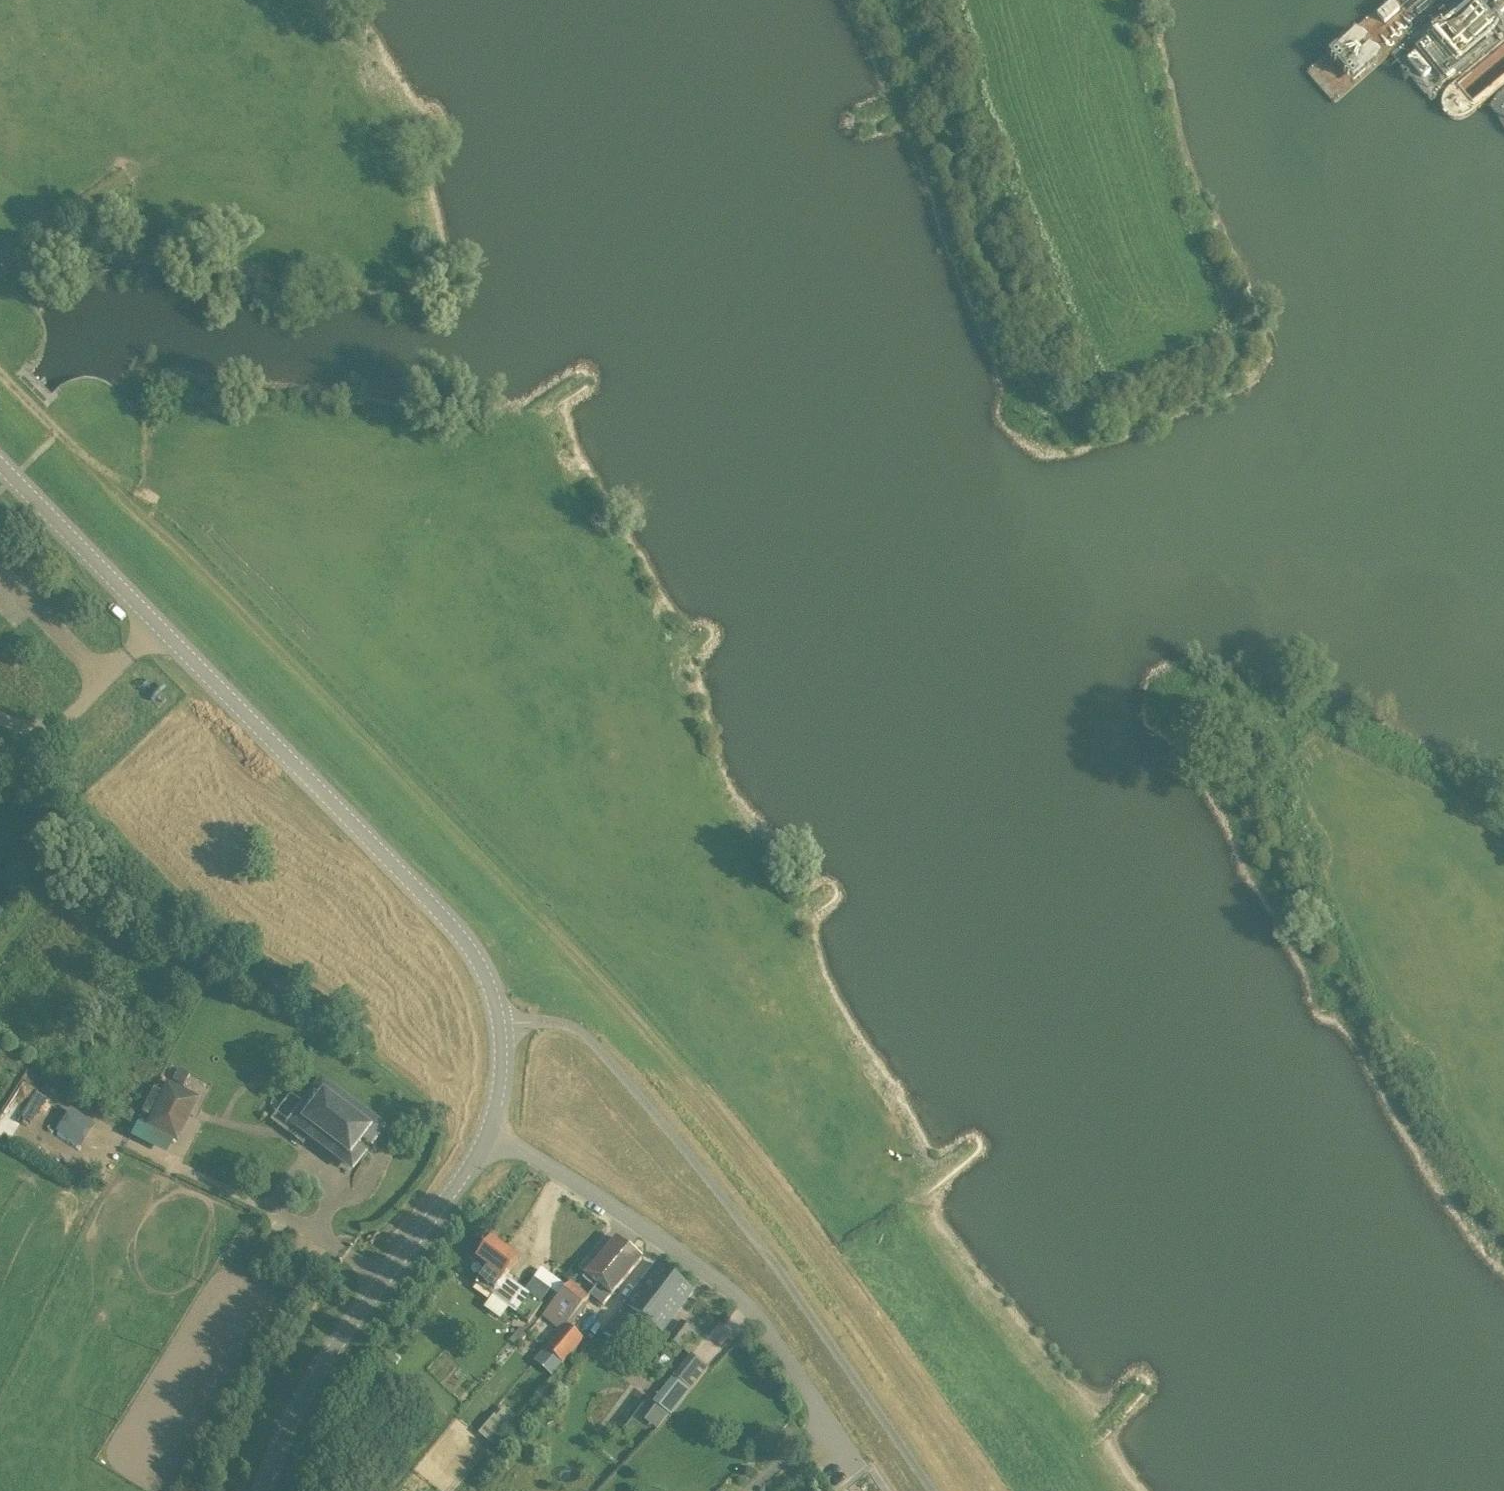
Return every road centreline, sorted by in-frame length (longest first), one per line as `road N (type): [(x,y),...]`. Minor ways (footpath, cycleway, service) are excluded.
road 1 (unclassified): [(493,1127),(500,1024),(481,965),(446,919),(0,466)]
road 2 (unclassified): [(858,1466),(757,1309),(672,1243),(493,1127)]
road 3 (unclassified): [(264,1490),(317,1375),(493,1127)]
road 4 (track): [(120,480),(59,433),(0,371)]

